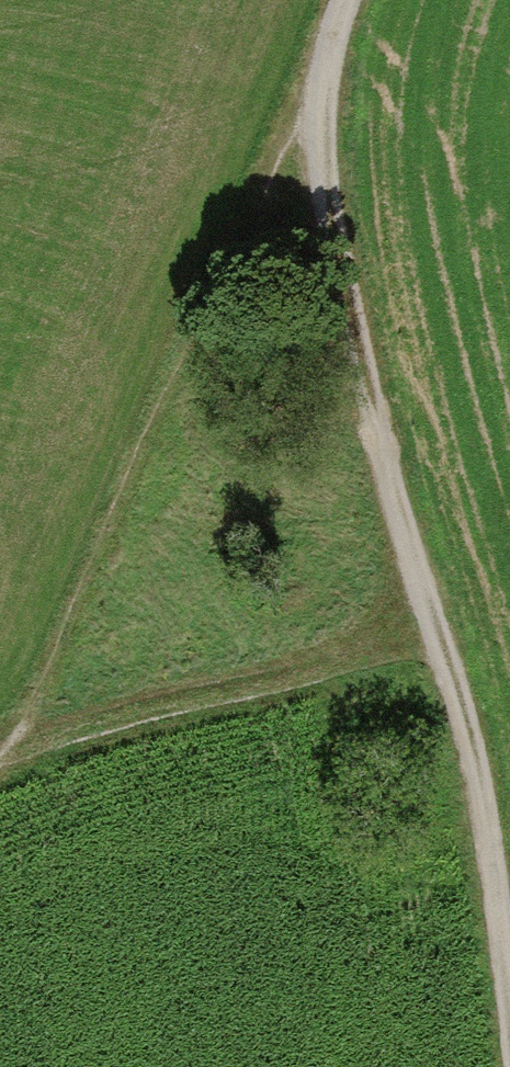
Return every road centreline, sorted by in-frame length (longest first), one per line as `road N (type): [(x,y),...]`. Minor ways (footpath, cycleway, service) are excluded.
road 1 (track): [(337,0),(309,71),(338,142),(381,431),(447,646),(498,875),(509,1031)]
road 2 (track): [(25,722),(309,71)]
road 3 (track): [(447,646),(25,722)]

